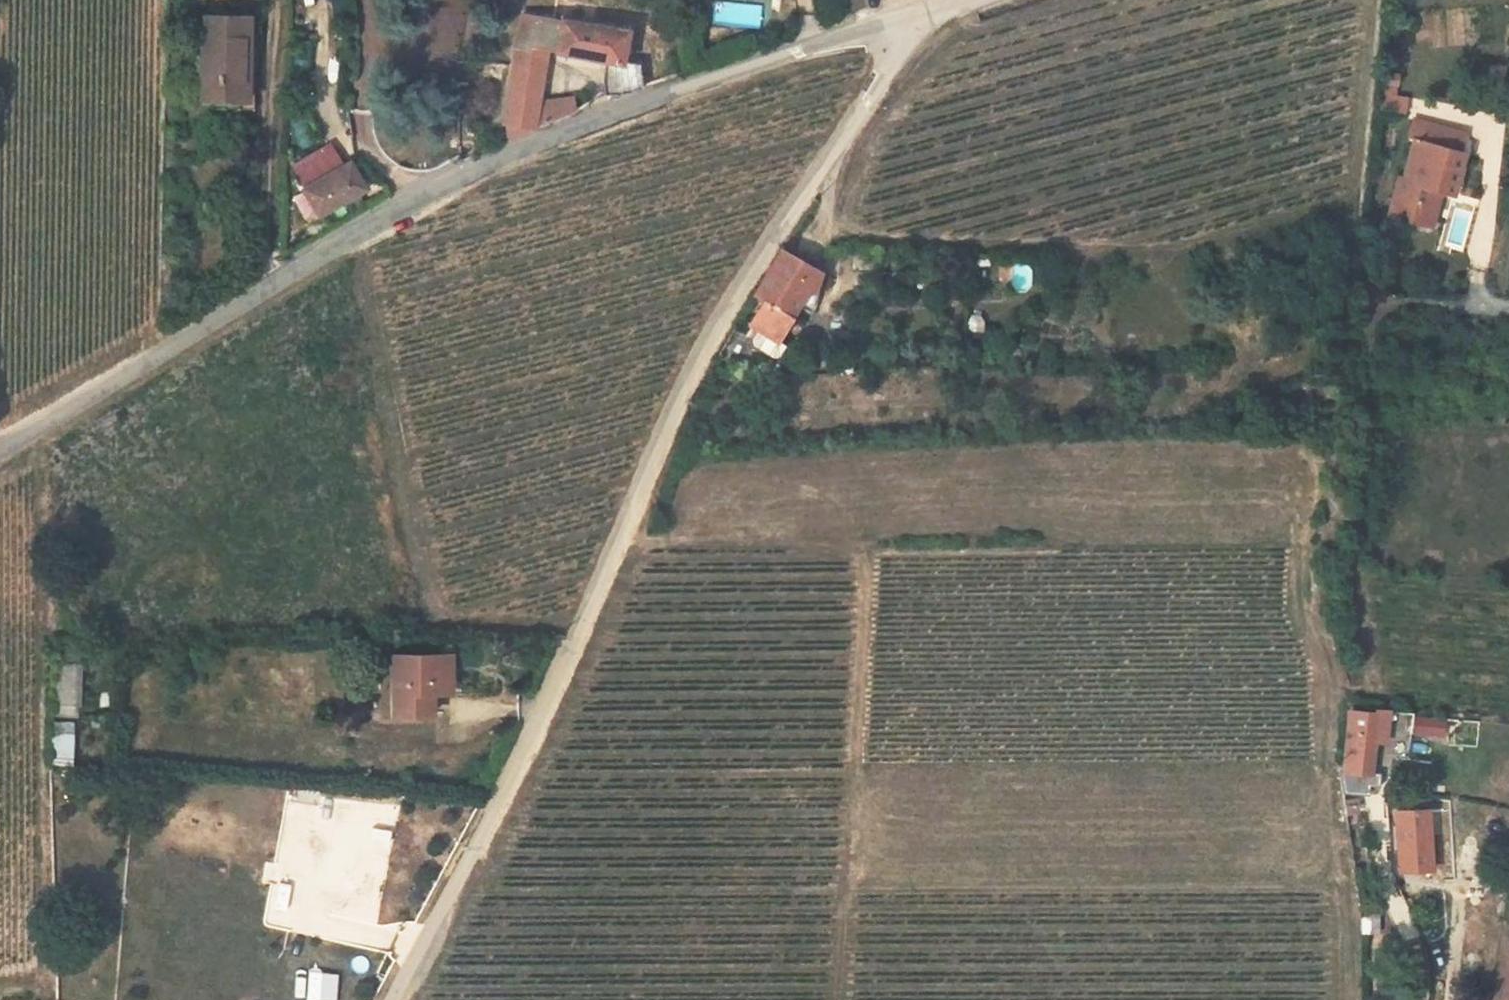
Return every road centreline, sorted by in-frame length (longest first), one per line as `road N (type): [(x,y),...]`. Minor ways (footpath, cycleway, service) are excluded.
road 1 (unclassified): [(392,999),(536,730),(716,325),(920,17)]
road 2 (residential): [(920,17),(590,118),(405,202),(0,448)]
road 3 (residential): [(1382,303),(1508,307)]

